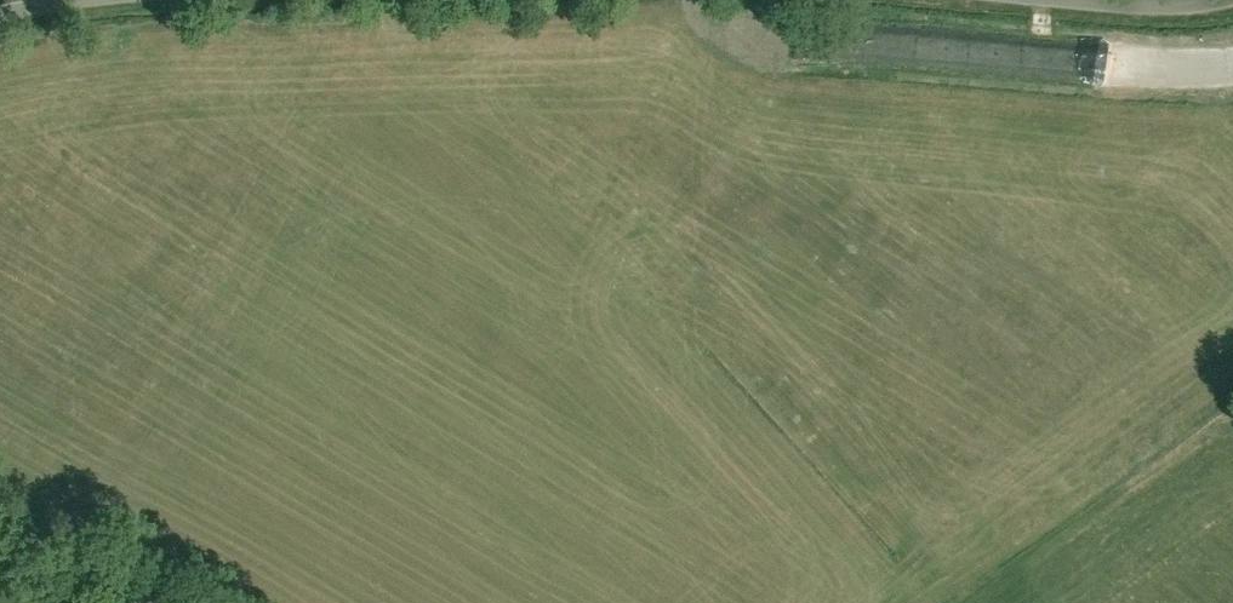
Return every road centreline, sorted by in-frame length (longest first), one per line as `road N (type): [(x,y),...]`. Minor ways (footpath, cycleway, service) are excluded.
road 1 (unclassified): [(133,602),(0,525)]
road 2 (unclassified): [(1071,0),(1216,0)]

